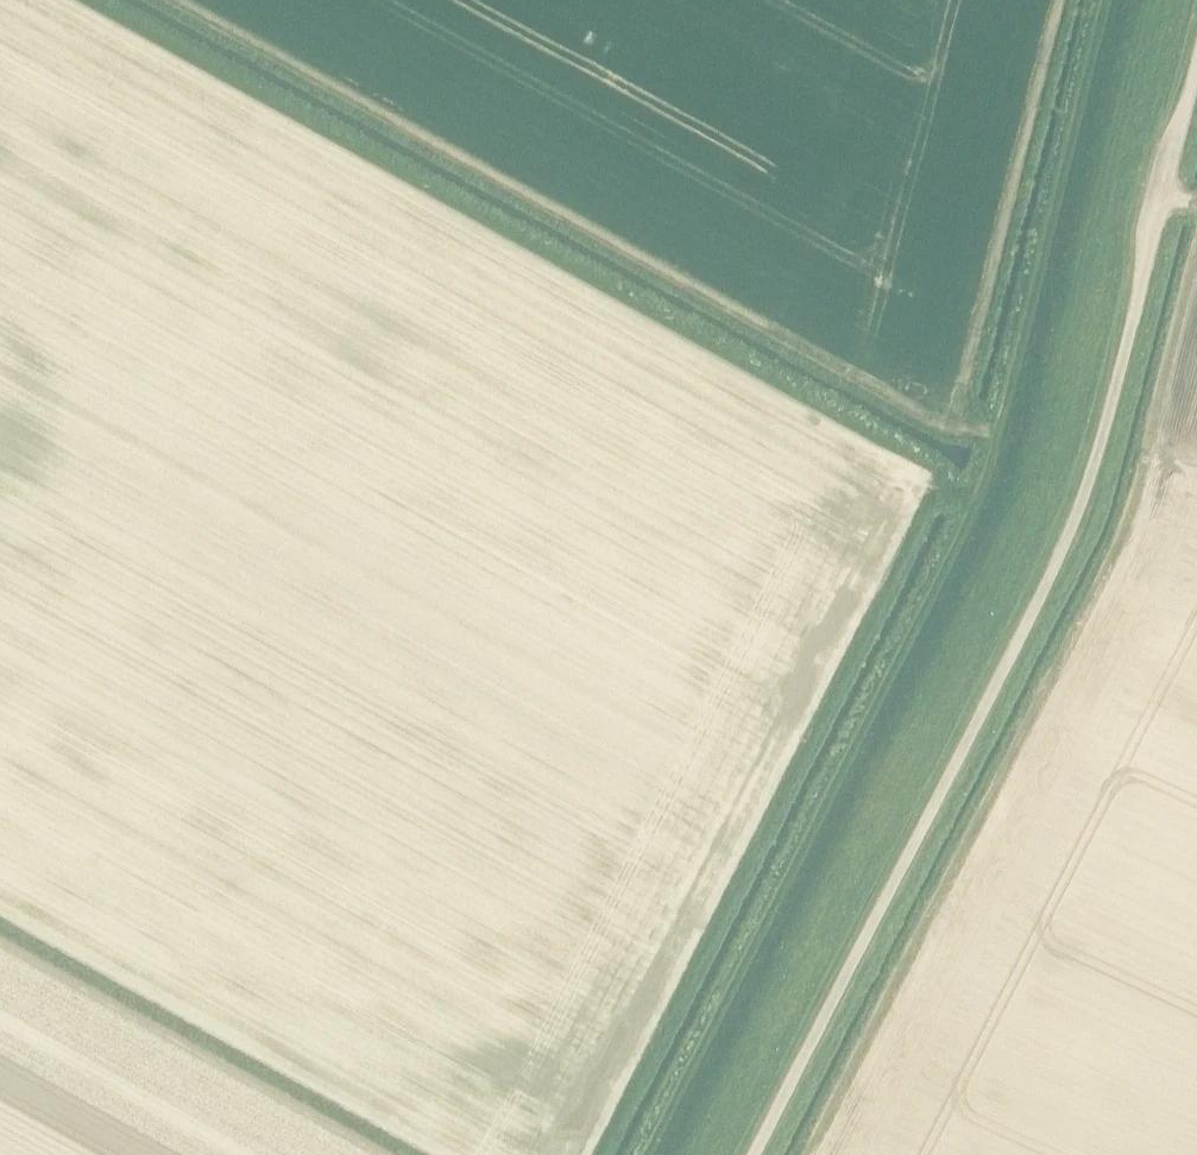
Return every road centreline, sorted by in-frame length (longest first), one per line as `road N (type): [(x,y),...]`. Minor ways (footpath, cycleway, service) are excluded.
road 1 (track): [(643,1154),(973,503),(1006,407),(1107,0)]
road 2 (unclassified): [(759,1154),(1083,527),(1142,356),(1196,110)]

